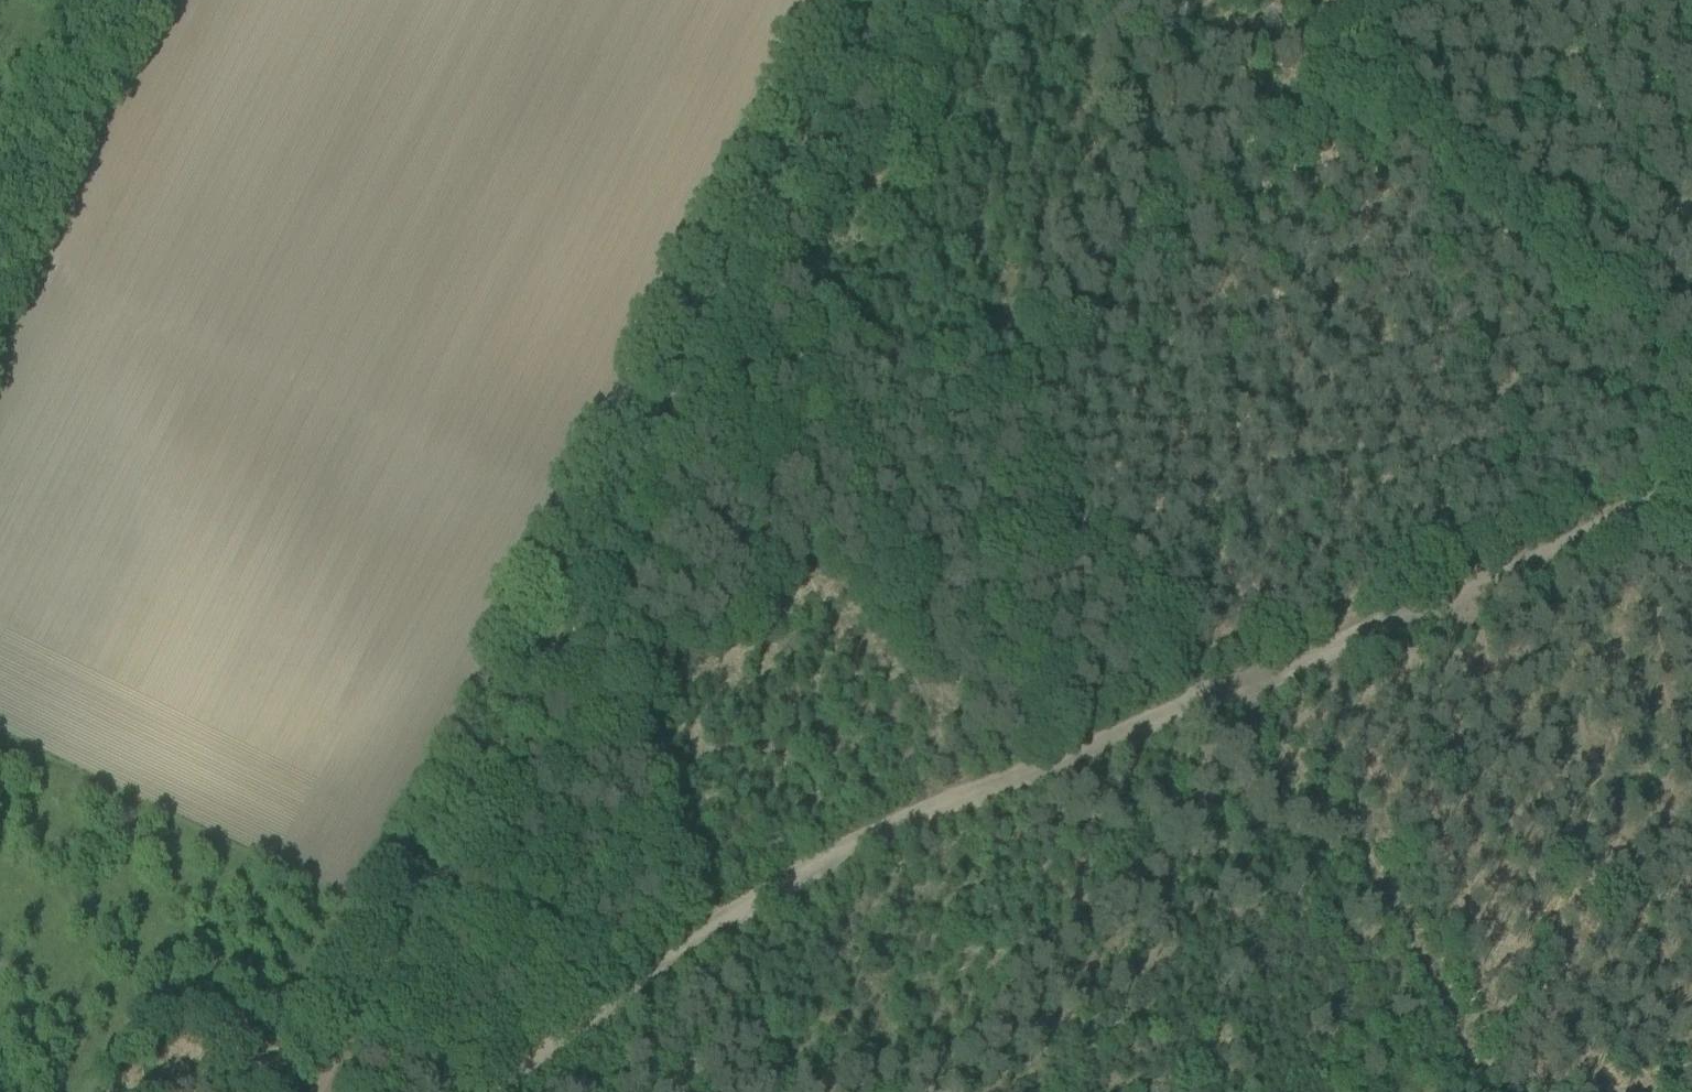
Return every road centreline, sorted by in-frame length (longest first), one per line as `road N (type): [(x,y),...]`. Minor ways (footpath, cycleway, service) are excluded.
road 1 (track): [(876,0),(323,1091)]
road 2 (track): [(1212,695),(891,836),(723,927),(578,1032),(513,1091)]
road 3 (track): [(1212,695),(1283,754),(1330,808),(1425,938),(1468,1036)]
road 4 (track): [(1691,490),(1417,613),(1296,657)]

